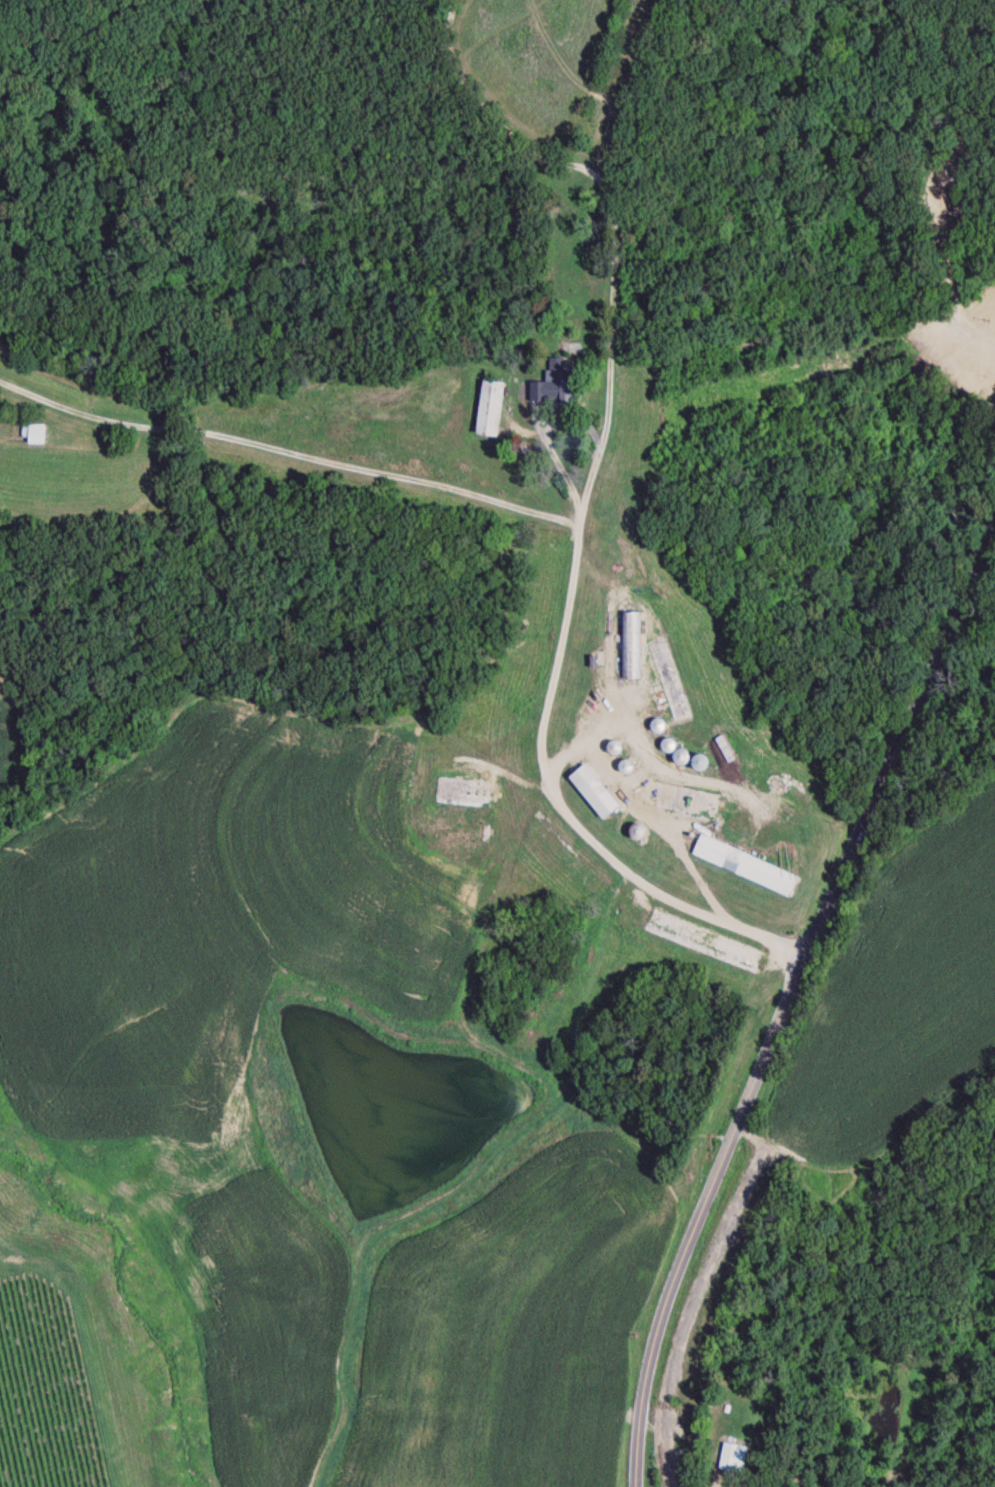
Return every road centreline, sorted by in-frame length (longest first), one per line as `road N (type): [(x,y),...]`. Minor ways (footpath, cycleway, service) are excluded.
road 1 (residential): [(646,1486),(656,1352),(804,961),(994,612)]

